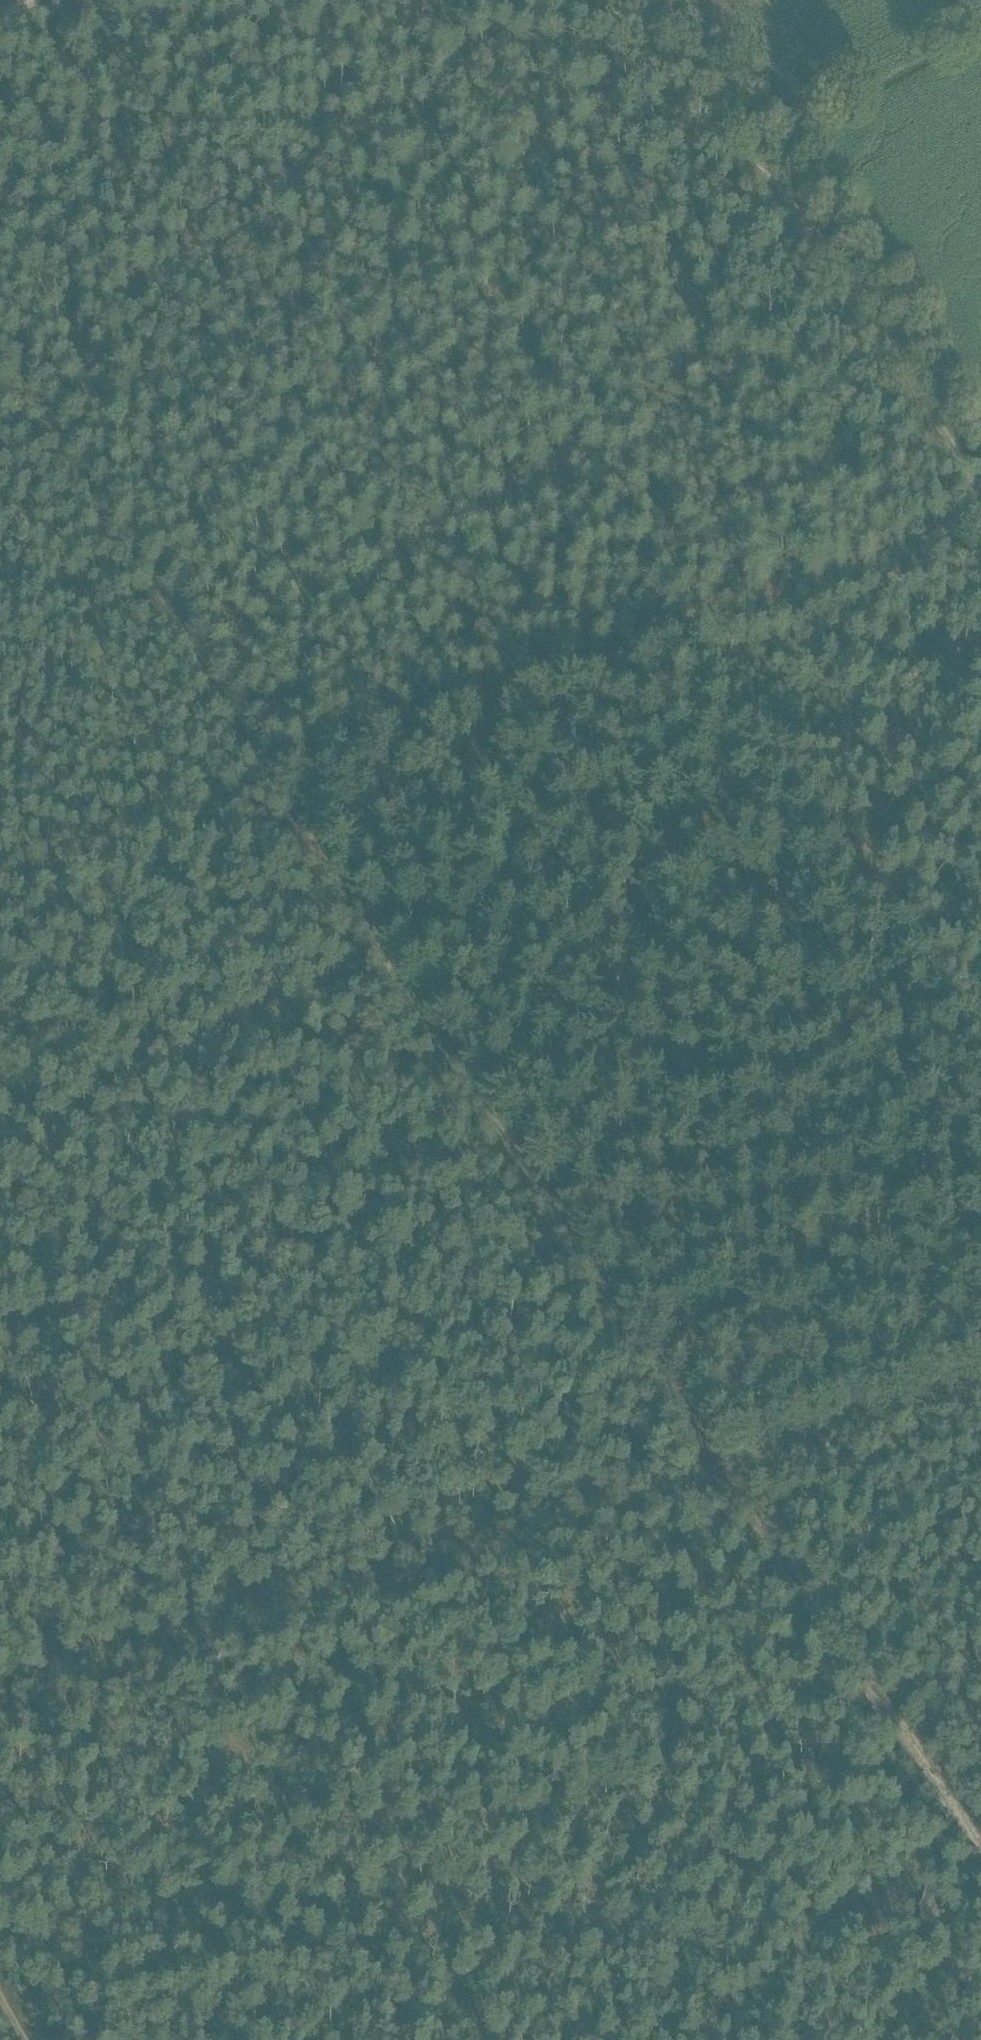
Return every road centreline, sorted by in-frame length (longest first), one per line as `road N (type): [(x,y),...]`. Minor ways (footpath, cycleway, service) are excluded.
road 1 (track): [(0,393),(980,1855)]
road 2 (track): [(980,1388),(0,1714)]
road 3 (track): [(980,462),(886,314),(652,0)]

